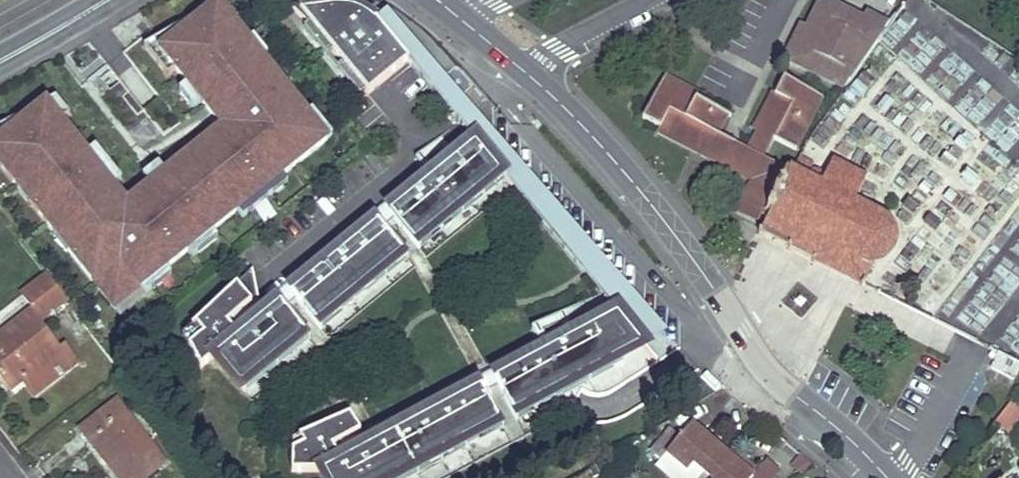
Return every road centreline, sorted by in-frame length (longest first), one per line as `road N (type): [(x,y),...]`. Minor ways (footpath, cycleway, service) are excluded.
road 1 (residential): [(887,477),(761,362),(636,186),(522,70)]
road 2 (residential): [(522,70),(644,0)]

